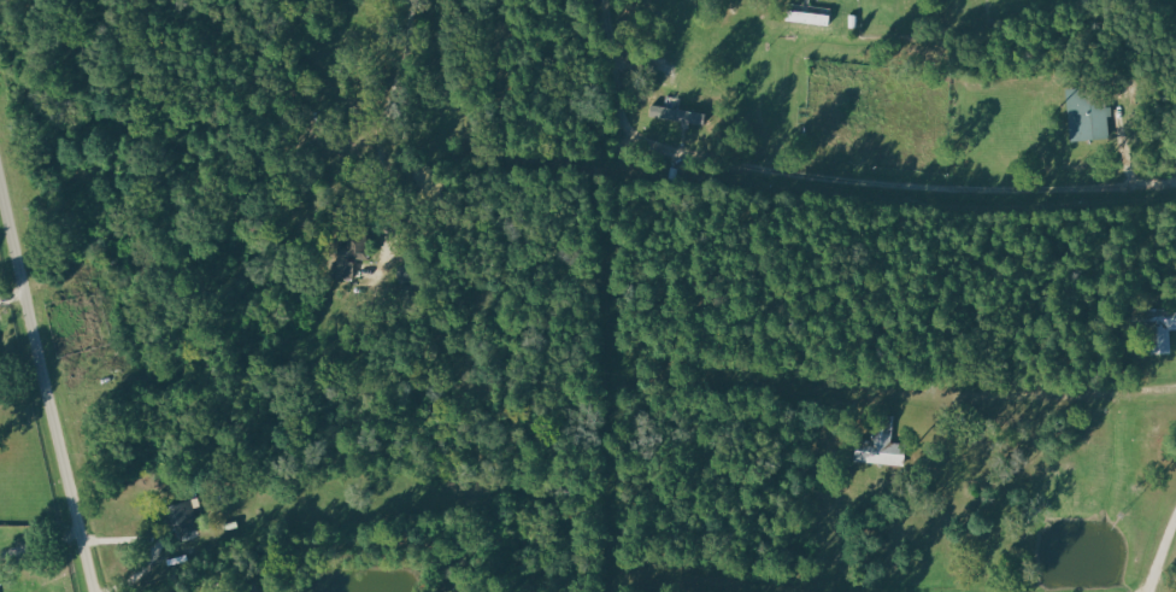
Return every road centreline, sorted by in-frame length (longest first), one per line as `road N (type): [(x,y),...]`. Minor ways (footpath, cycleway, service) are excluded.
road 1 (residential): [(97,591),(0,173)]
road 2 (residential): [(865,394),(1016,405),(1175,394)]

